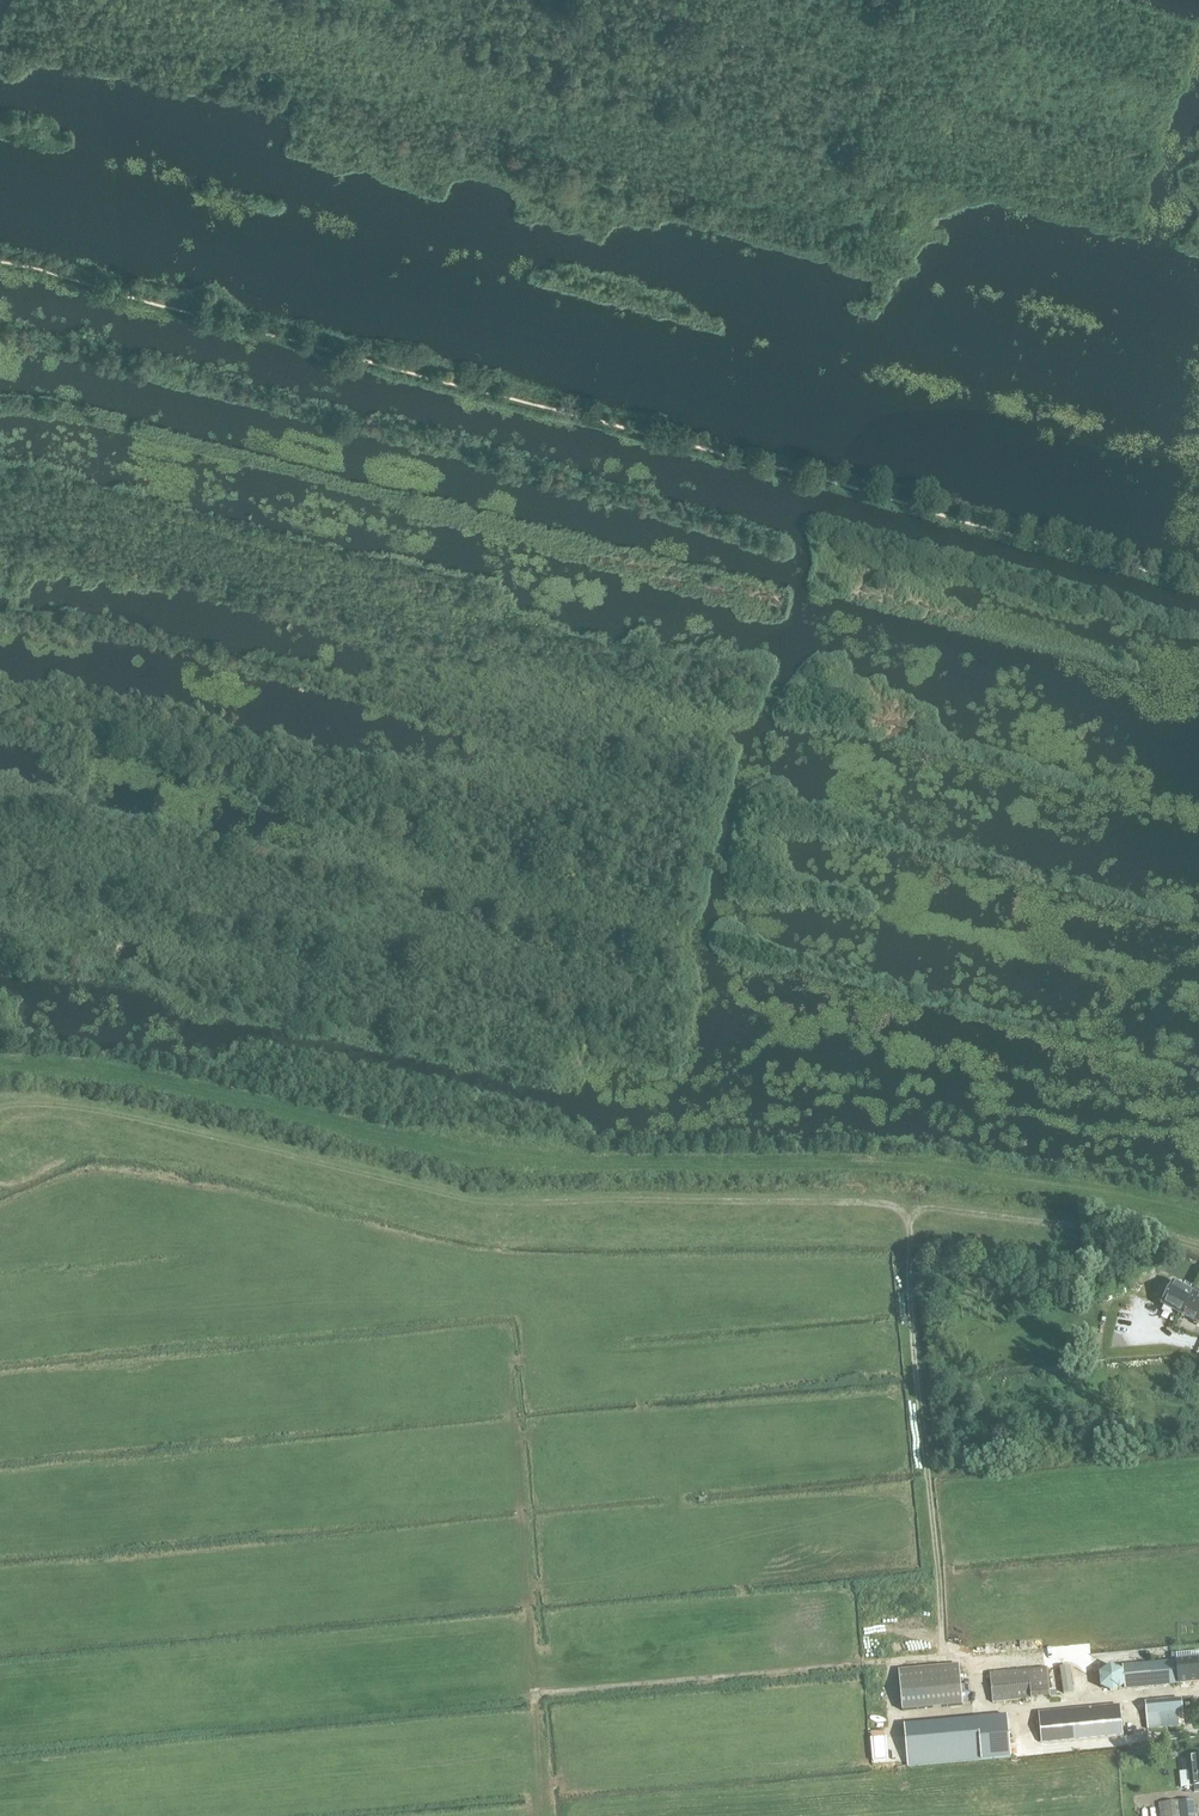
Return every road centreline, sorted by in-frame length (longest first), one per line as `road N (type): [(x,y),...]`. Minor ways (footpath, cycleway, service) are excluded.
road 1 (track): [(1198,1247),(1085,1223),(905,1209),(482,1203),(78,1106),(0,1109)]
road 2 (track): [(905,1209),(944,1653)]
road 3 (track): [(537,1710),(535,1692),(944,1653)]

